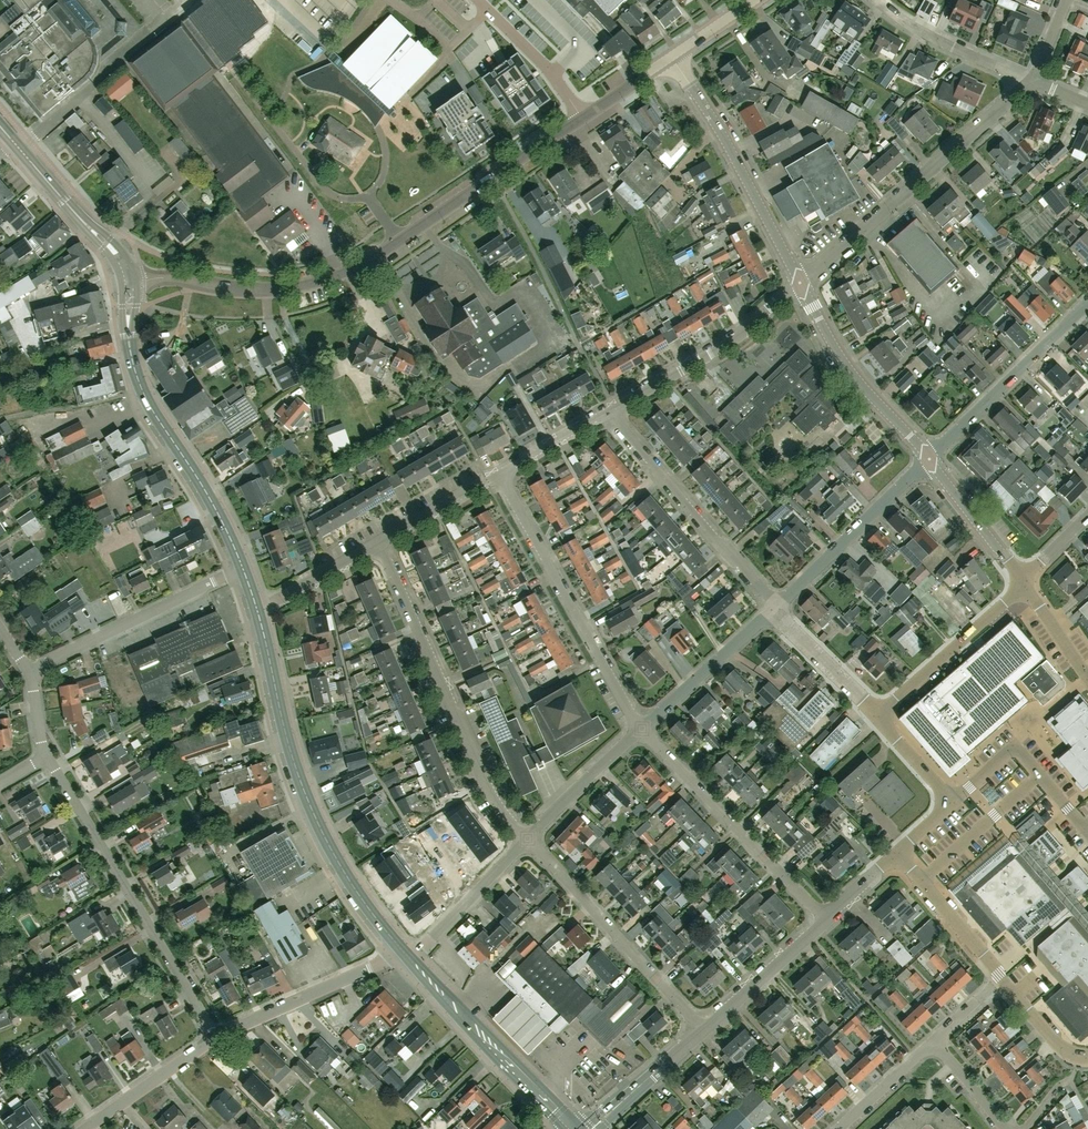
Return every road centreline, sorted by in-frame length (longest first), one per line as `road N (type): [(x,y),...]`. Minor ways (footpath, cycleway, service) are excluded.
road 1 (tertiary): [(129,280),(263,289),(340,274),(582,118)]
road 2 (secondary): [(402,946),(338,867),(307,803),(255,606)]
road 3 (residential): [(525,840),(488,797),(373,542)]
road 4 (residential): [(214,1040),(44,758)]
road 5 (secondary): [(242,573),(134,371),(129,280)]
road 6 (residential): [(803,285),(1031,81)]
road 7 (residential): [(639,729),(500,472)]
road 8 (residential): [(1087,1058),(1065,1054),(897,853)]
road 9 (residential): [(820,923),(639,729)]
road 10 (residential): [(803,285),(669,58)]
road 11 (residential): [(701,1029),(525,840)]
road 12 (residential): [(778,605),(617,423),(615,411)]
road 13 (residential): [(24,673),(242,573)]
road 14 (secondary): [(574,1128),(411,957)]
road 15 (residential): [(615,411),(732,343),(803,285)]
road 16 (residential): [(932,460),(1087,304)]
road 17 (residential): [(932,460),(858,381),(803,285)]
road 18 (residential): [(778,605),(932,460)]
road 19 (residential): [(214,1040),(402,946)]
road 20 (residential): [(876,716),(1027,582)]
road 21 (residential): [(639,729),(778,605)]
road 22 (secondary): [(129,280),(116,254),(12,139)]
road 23 (residential): [(897,853),(940,808),(943,790),(876,716)]
road 24 (residential): [(1031,81),(927,36),(876,0)]
road 25 (residential): [(411,957),(525,840)]
road 26 (residential): [(701,1029),(820,923)]
road 27 (residential): [(525,840),(639,729)]
road 28 (residential): [(582,118),(553,74),(478,0)]
road 29 (residential): [(86,1128),(214,1040)]
road 30 (residential): [(1027,582),(932,460)]
road 31 (residential): [(876,716),(778,605)]
road 32 (residential): [(591,1128),(701,1029)]
road 33 (residential): [(373,542),(500,472)]
road 34 (residential): [(255,606),(373,542)]
road 35 (residential): [(500,472),(615,411)]
road 36 (residential): [(837,1128),(931,1043)]

